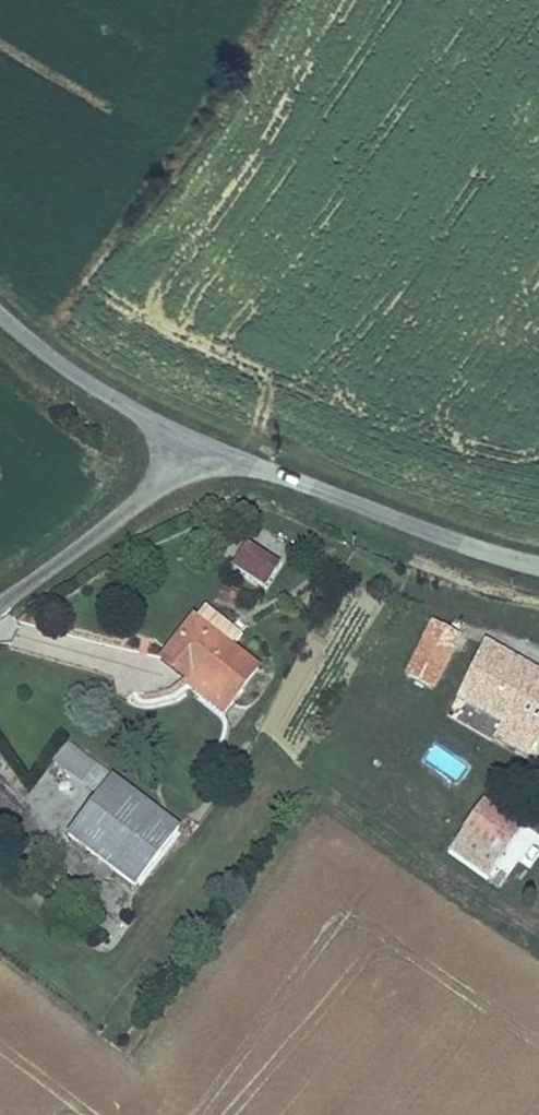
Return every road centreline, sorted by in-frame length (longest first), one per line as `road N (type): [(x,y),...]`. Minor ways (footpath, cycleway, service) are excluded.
road 1 (unclassified): [(538,571),(197,446)]
road 2 (unclassified): [(197,446),(142,501),(0,604)]
road 3 (unclassified): [(197,446),(62,370),(0,320)]

